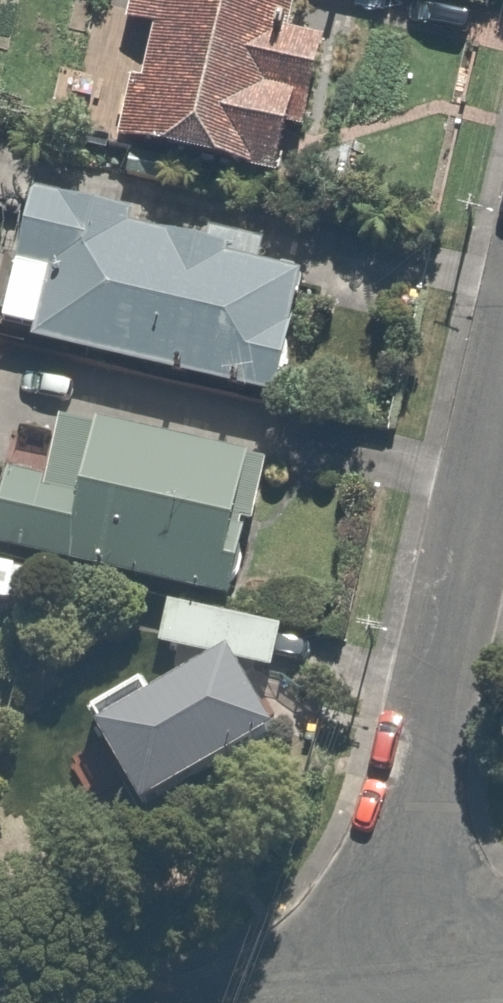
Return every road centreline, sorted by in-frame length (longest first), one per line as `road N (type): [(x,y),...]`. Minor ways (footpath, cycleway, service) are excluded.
road 1 (residential): [(368,1002),(502,405)]

